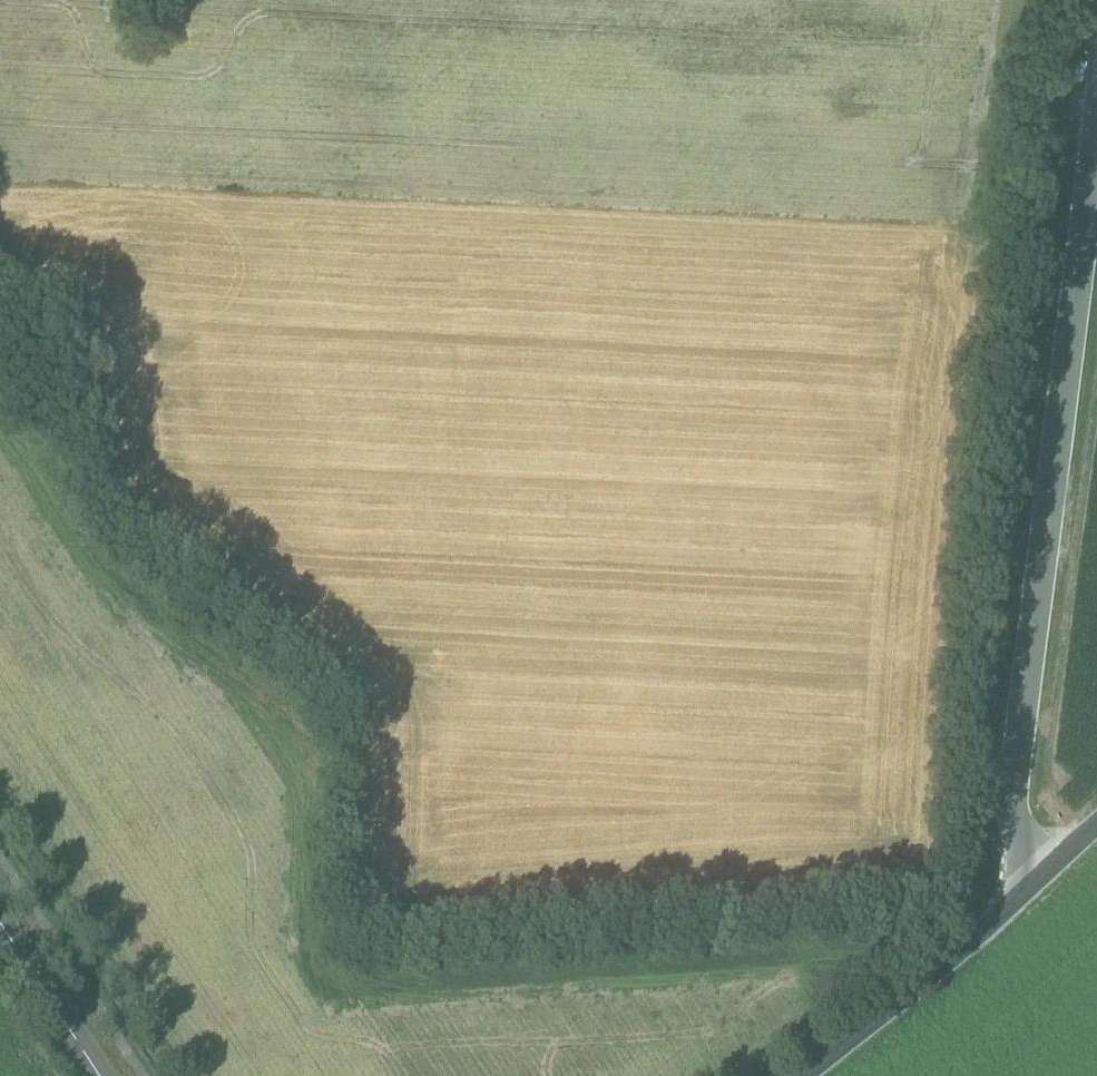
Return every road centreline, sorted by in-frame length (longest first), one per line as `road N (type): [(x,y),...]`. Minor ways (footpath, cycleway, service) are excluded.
road 1 (unclassified): [(805,1075),(938,972),(1096,830)]
road 2 (secondary): [(104,1075),(0,916)]

